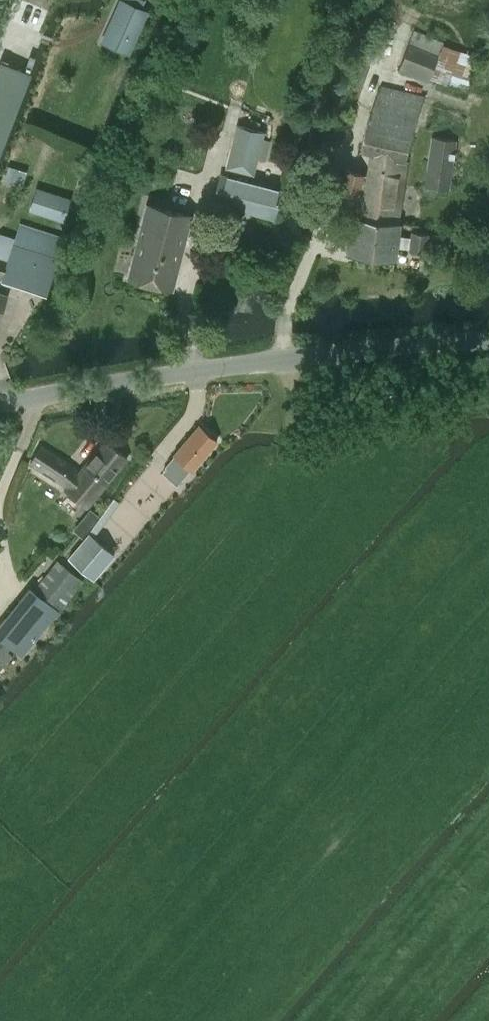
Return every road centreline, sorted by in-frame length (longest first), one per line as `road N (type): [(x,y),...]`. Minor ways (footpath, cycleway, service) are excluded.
road 1 (unclassified): [(488,338),(295,353),(0,404)]

